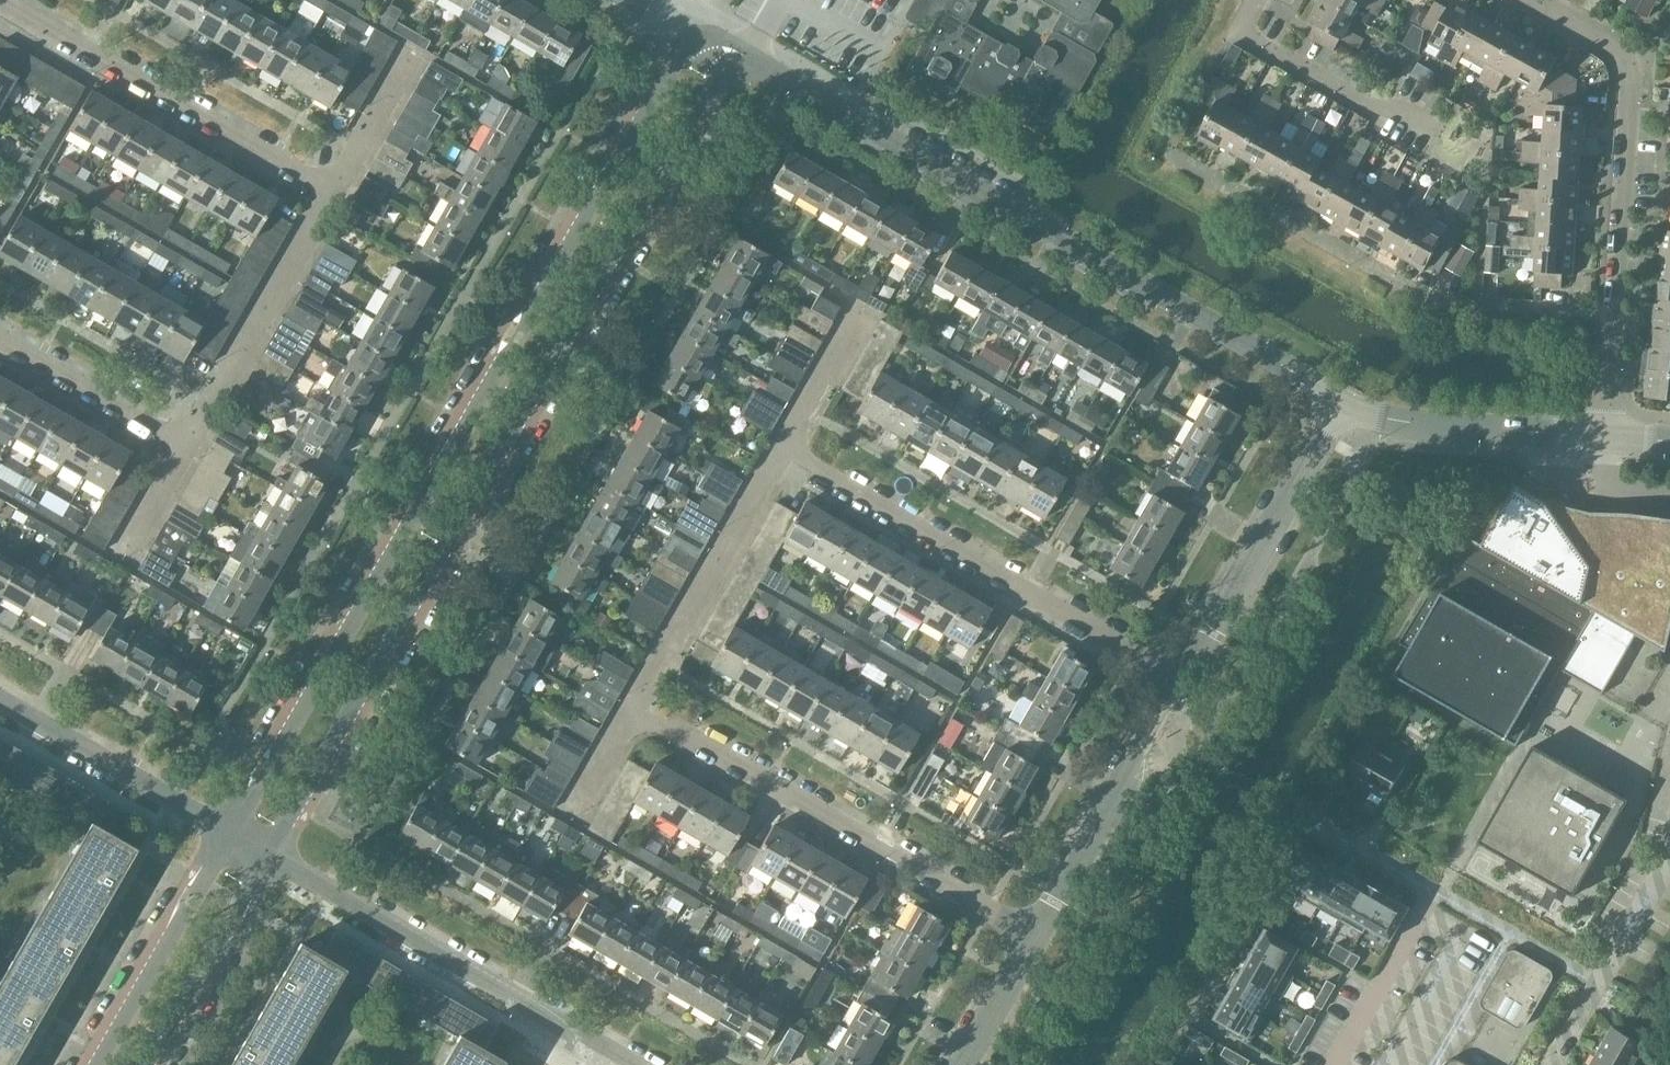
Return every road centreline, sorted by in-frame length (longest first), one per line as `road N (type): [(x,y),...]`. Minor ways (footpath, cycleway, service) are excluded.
road 1 (tertiary): [(268,857),(731,49)]
road 2 (tertiary): [(682,48),(229,834)]
road 3 (unclassified): [(1342,401),(731,49)]
road 4 (residential): [(1034,936),(629,711)]
road 5 (residential): [(1181,681),(784,448)]
road 6 (residential): [(632,1064),(268,857)]
road 7 (residential): [(334,193),(0,3)]
road 8 (residential): [(122,557),(185,448),(0,341)]
road 9 (residential): [(1181,681),(1342,401)]
road 10 (residential): [(1034,936),(1181,681)]
road 11 (tertiary): [(229,834),(97,1064)]
road 12 (unclassified): [(1603,434),(1385,419),(1342,401)]
road 13 (unclassified): [(229,834),(0,703)]
road 14 (residential): [(1612,315),(1630,60)]
road 15 (residential): [(1429,127),(1394,108),(1366,106),(1243,37),(1257,0)]
road 16 (tertiary): [(147,1064),(268,857)]
road 17 (residential): [(1563,1044),(1669,851)]
road 18 (residential): [(1334,1064),(1433,891)]
road 19 (residential): [(961,1064),(1034,936)]
road 20 (residential): [(1480,306),(1612,315)]

